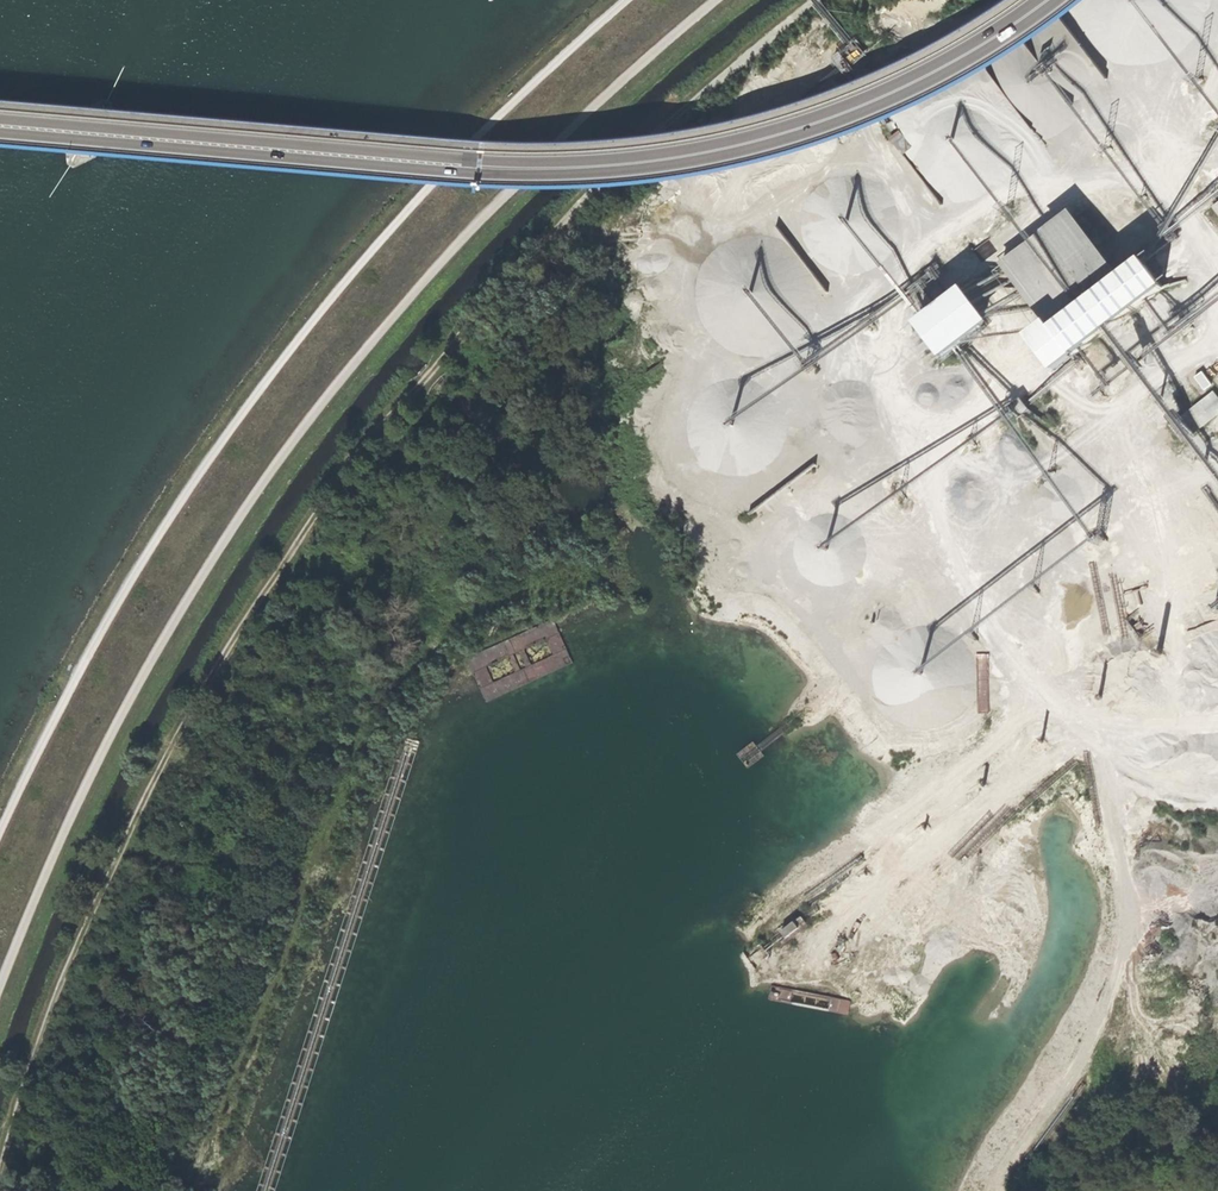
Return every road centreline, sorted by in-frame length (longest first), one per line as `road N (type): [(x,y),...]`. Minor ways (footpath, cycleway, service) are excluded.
road 1 (track): [(815,0),(549,229),(384,419),(216,669),(122,847),(56,984),(0,1168)]
road 2 (track): [(716,0),(498,197),(267,474),(142,670),(0,989)]
road 3 (track): [(0,831),(149,544),(327,298),(521,87),(625,0)]
road 4 (primary): [(0,127),(532,172),(647,165)]
road 5 (track): [(193,1190),(308,883),(122,847)]
road 6 (primary): [(1056,0),(970,58),(876,105),(776,140),(647,165)]
road 7 (track): [(1008,1105),(1039,894),(1017,817),(1023,776),(1066,710)]
road 8 (track): [(549,229),(638,242),(740,212)]
road 9 (track): [(1217,1180),(1084,1176),(1033,1190)]

